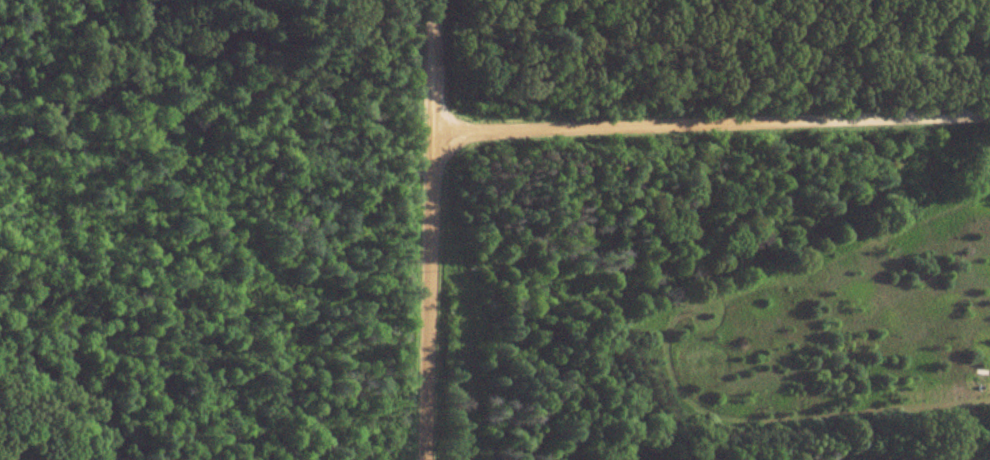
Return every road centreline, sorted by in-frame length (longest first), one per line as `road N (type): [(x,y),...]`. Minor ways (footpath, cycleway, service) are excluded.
road 1 (residential): [(431,129),(989,109)]
road 2 (residential): [(434,0),(423,459)]

